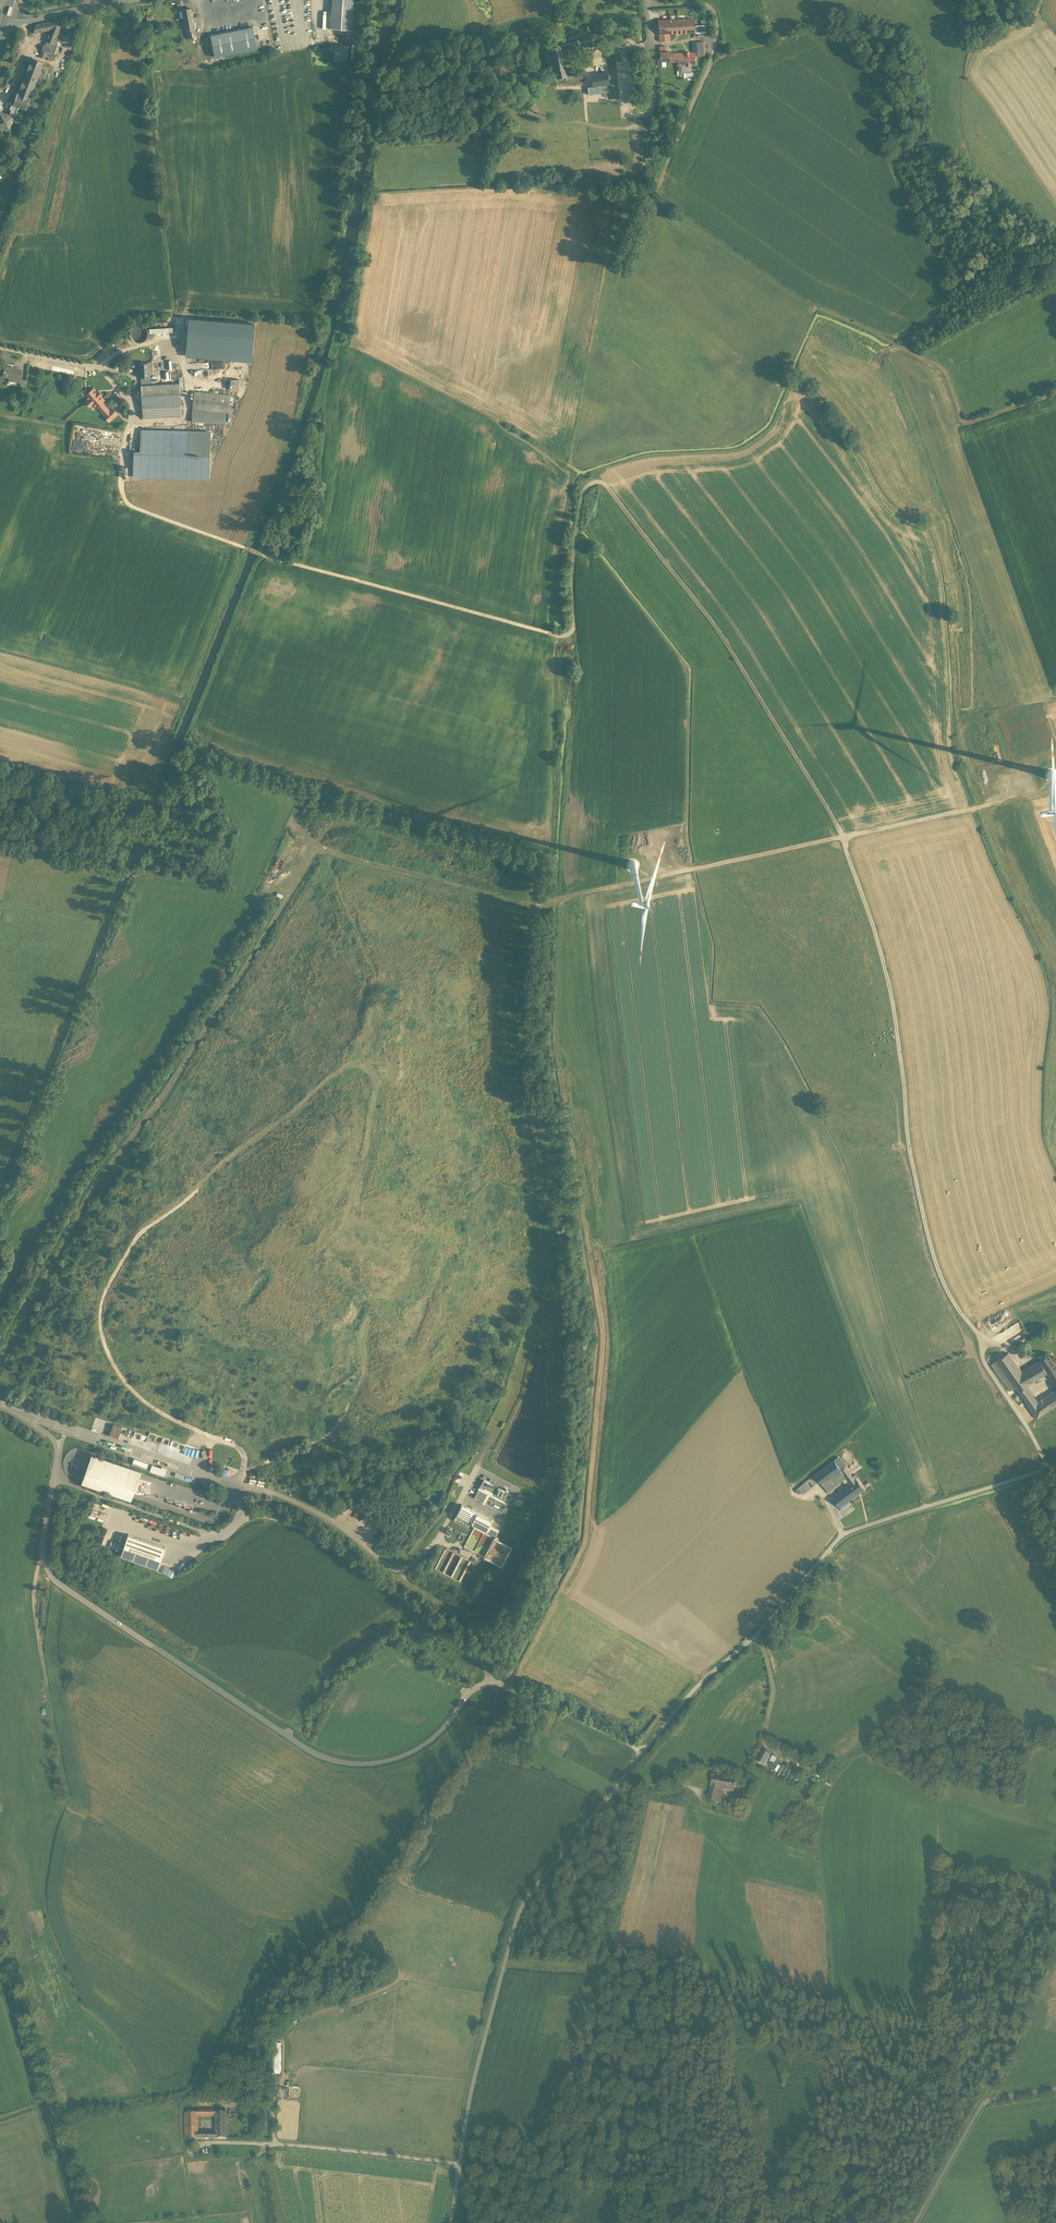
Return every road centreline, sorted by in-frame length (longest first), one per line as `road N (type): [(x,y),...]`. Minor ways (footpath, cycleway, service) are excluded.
road 1 (track): [(1046,1469),(938,1268),(908,1142),(894,995),(832,808),(658,549),(602,483),(586,491),(572,556),(574,633),(557,634),(263,554),(134,508),(125,501),(123,461),(132,405),(98,368)]
road 2 (unclassified): [(58,1455),(43,1540),(55,1579),(309,1751),(361,1765),(403,1757),(435,1737),(470,1692),(491,1683),(644,1751)]
road 3 (unclassified): [(644,1751),(525,1905),(472,2088),(451,2222)]
road 4 (unclassified): [(1055,1467),(842,1534),(759,1634),(695,1687),(644,1751)]
road 5 (track): [(516,901),(1020,796)]
road 6 (track): [(757,2203),(459,2165)]
road 7 (track): [(1055,393),(963,425),(941,367),(821,309)]
road 8 (track): [(648,4),(697,4),(718,19),(718,37),(654,191)]
road 9 (track): [(44,1557),(34,1608),(66,1797)]
road 10 (track): [(98,368),(163,339),(179,346),(185,420),(131,419)]
road 11 (unclassified): [(915,2222),(985,2102),(1055,2089)]
road 12 (track): [(985,2102),(1021,2040),(1055,1927)]
road 13 (track): [(1043,0),(1041,11),(974,43),(964,90),(968,139)]
road 14 (tertiary): [(130,0),(5,21)]
road 15 (track): [(910,1151),(829,1104),(800,1108)]

